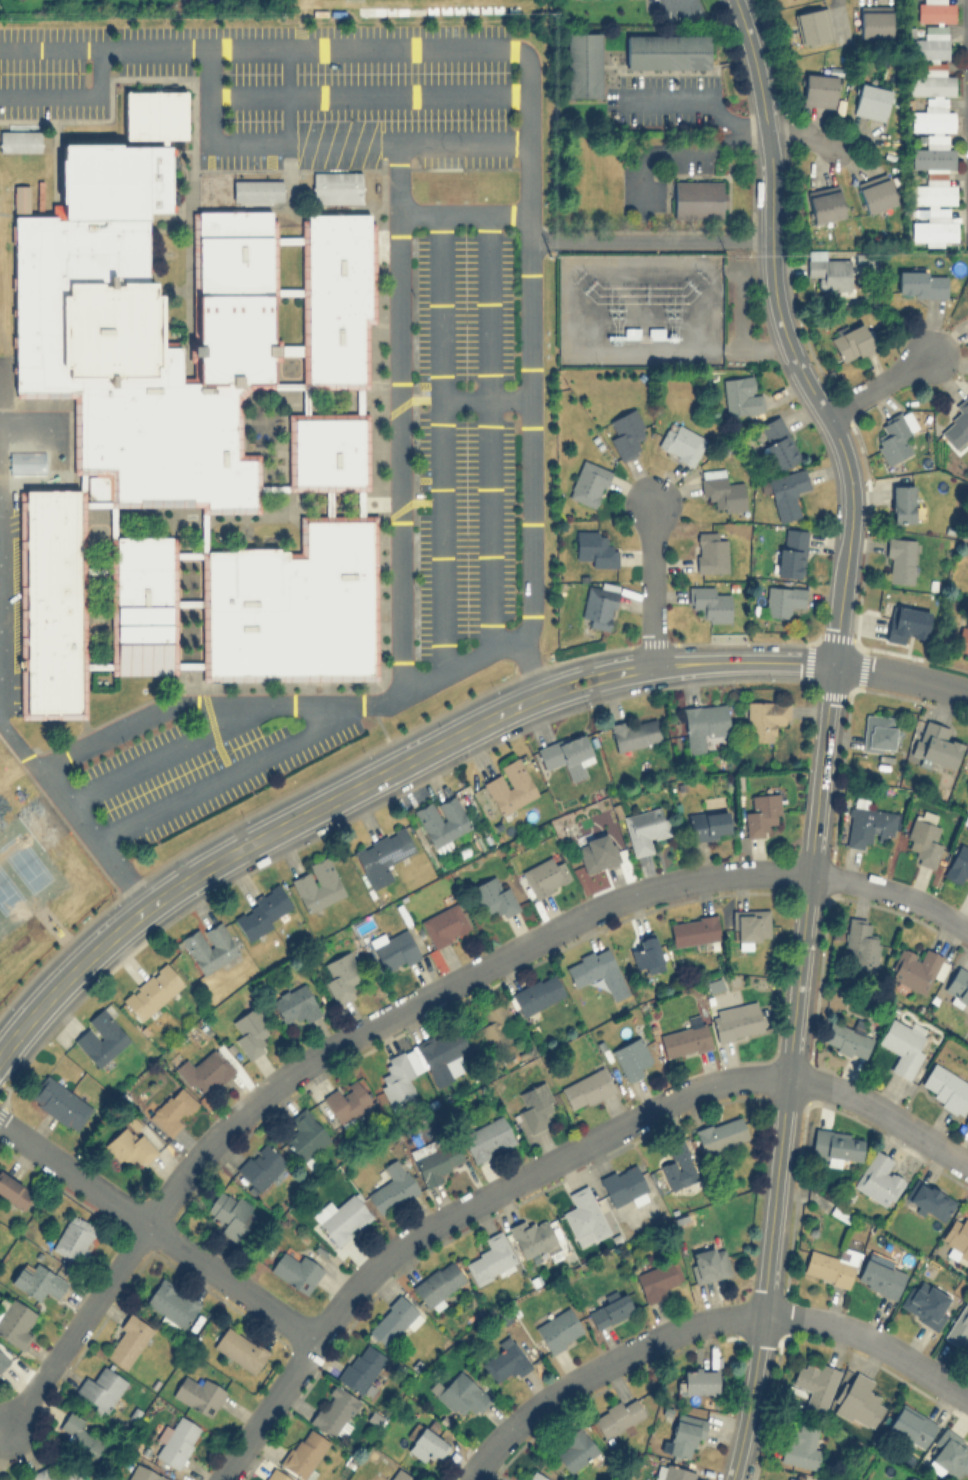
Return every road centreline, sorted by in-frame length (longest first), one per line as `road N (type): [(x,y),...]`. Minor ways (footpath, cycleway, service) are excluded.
road 1 (tertiary): [(831,667),(651,667),(595,678),(497,715),(247,845),(147,909),(63,981),(0,1056)]
road 2 (residential): [(147,1225),(198,1154),(281,1078),(616,896),(733,873),(810,870),(929,905),(967,928)]
road 3 (residential): [(223,1479),(362,1277),(397,1246),(695,1088),(787,1077),(848,1091),(967,1166)]
road 4 (tertiary): [(831,667),(757,1351),(731,1479)]
road 5 (residential): [(468,1479),(494,1444),(566,1386),(671,1331),(728,1317),(837,1324),(967,1397)]
road 6 (tertiary): [(771,228),(786,340),(839,442),(851,487),(831,667)]
road 7 (residential): [(0,1126),(317,1339)]
road 8 (residential): [(7,1433),(147,1225)]
road 9 (tertiary): [(734,0),(762,102),(771,228)]
road 10 (residential): [(651,667),(651,503)]
road 11 (residential): [(831,667),(967,696)]

